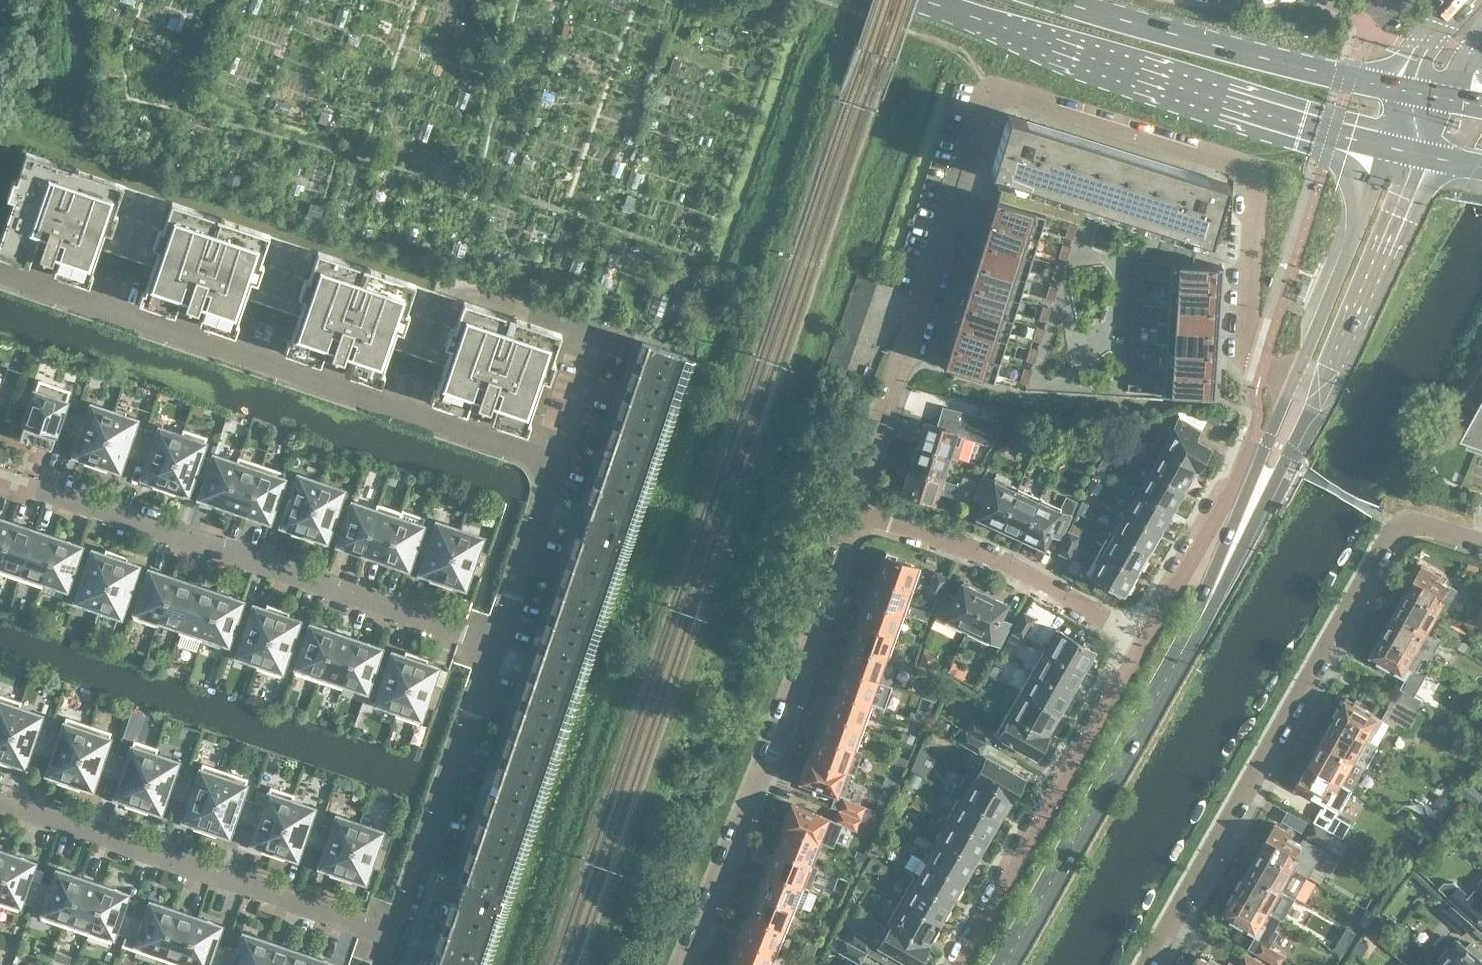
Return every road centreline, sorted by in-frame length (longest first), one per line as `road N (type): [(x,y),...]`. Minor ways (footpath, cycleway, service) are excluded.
road 1 (secondary): [(1003,964),(1193,632),(1306,391)]
road 2 (residential): [(556,459),(0,275)]
road 3 (residential): [(495,641),(0,478)]
road 4 (residential): [(1147,964),(1384,549),(1406,525)]
road 5 (primary): [(924,0),(1406,151)]
road 6 (residential): [(685,964),(809,655),(856,508)]
road 7 (residential): [(1264,368),(1246,336),(1252,182),(1243,165),(994,85)]
road 8 (residential): [(856,508),(994,85)]
road 9 (residential): [(0,800),(393,939)]
road 10 (primary): [(1429,96),(1058,0)]
road 11 (residential): [(1145,641),(959,964)]
road 12 (residential): [(1145,641),(1020,572),(856,508)]
road 13 (residential): [(393,939),(495,641)]
road 14 (residential): [(556,459),(599,331),(485,294),(467,303)]
road 15 (secondary): [(1306,391),(1406,151)]
road 16 (residential): [(1251,442),(1145,641)]
road 17 (residential): [(495,641),(556,459)]

